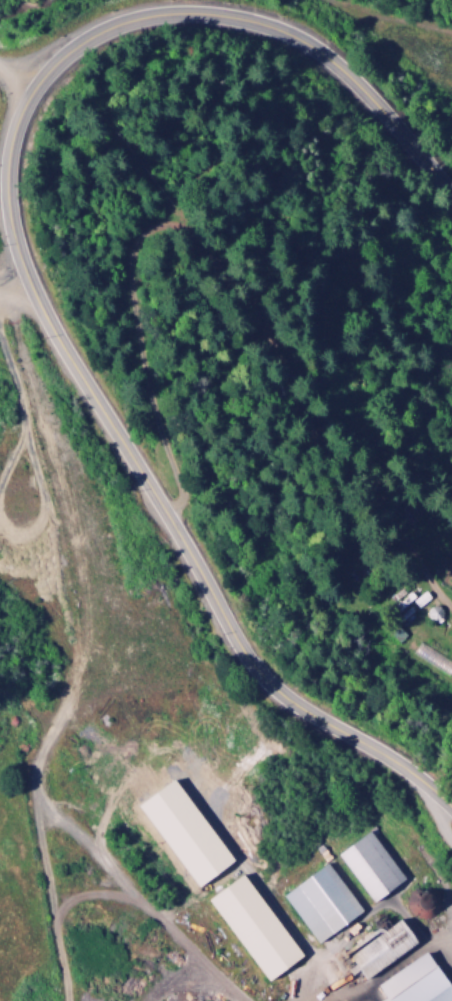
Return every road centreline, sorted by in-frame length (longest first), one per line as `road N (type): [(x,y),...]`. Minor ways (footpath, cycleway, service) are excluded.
road 1 (secondary): [(451,196),(338,69),(276,29),(218,15),(152,17),(67,54),(32,90),(7,164),(15,245),(52,331),(251,665),(298,707),(406,768),(451,819)]
road 2 (residential): [(84,662),(95,596),(83,493),(29,375),(16,306),(24,271)]
road 3 (residential): [(84,662),(39,770),(35,800),(65,1000)]
road 4 (track): [(331,0),(451,32)]

